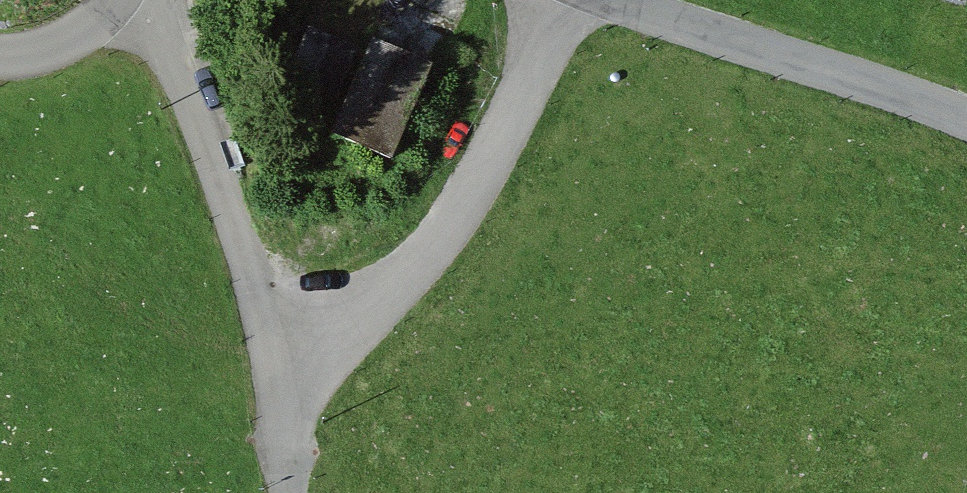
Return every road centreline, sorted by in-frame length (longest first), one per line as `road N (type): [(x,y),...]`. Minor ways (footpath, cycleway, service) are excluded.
road 1 (track): [(286,492),(301,365),(358,327),(457,238),(567,0)]
road 2 (track): [(301,365),(257,291),(154,0)]
road 3 (unclassified): [(966,124),(608,0)]
road 4 (residential): [(108,0),(86,29),(0,57)]

